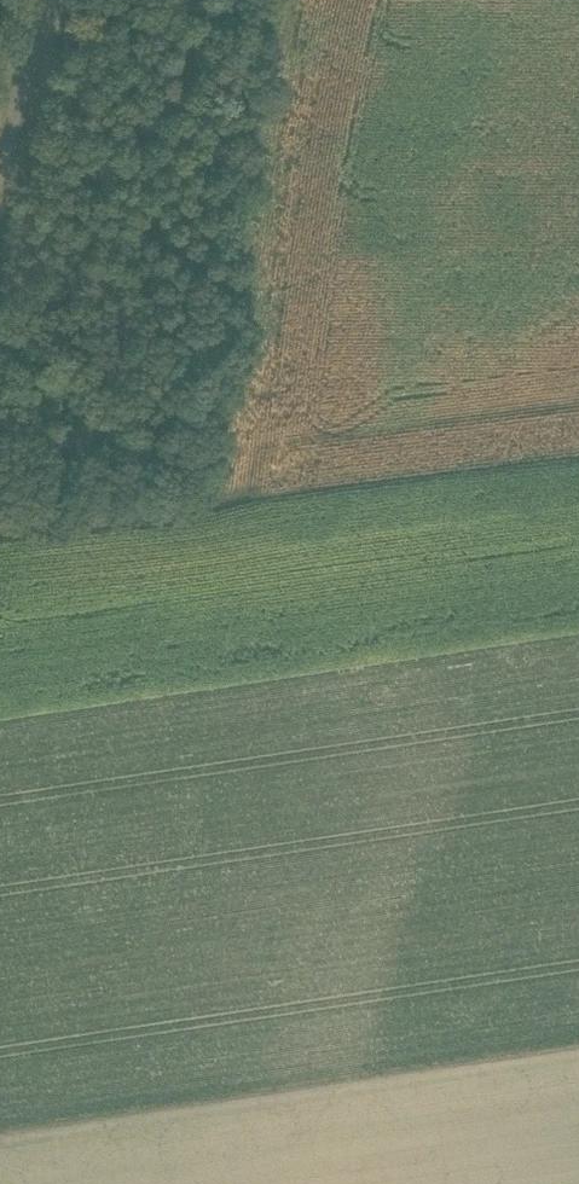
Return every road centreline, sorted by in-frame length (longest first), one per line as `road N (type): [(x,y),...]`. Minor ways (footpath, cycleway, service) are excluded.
road 1 (unclassified): [(0,171),(46,0)]

